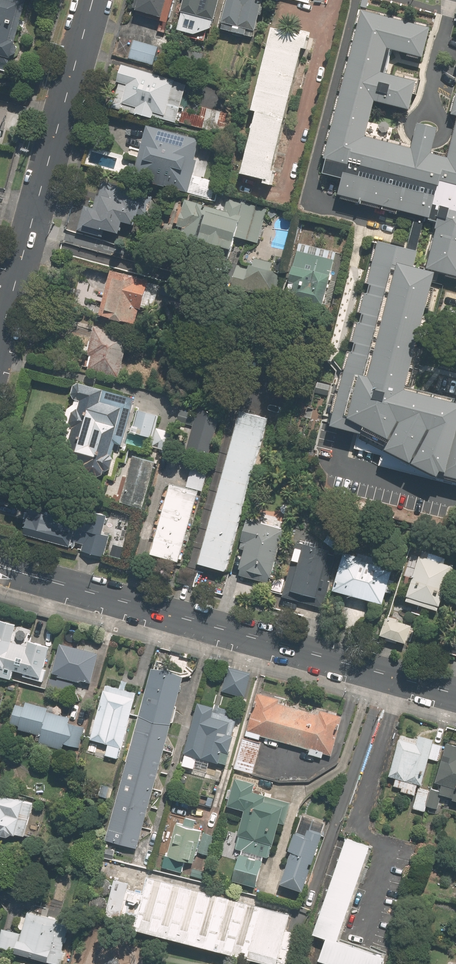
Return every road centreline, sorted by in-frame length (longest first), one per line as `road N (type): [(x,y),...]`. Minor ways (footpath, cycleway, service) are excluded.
road 1 (residential): [(455,694),(31,575)]
road 2 (residential): [(0,341),(93,0)]

